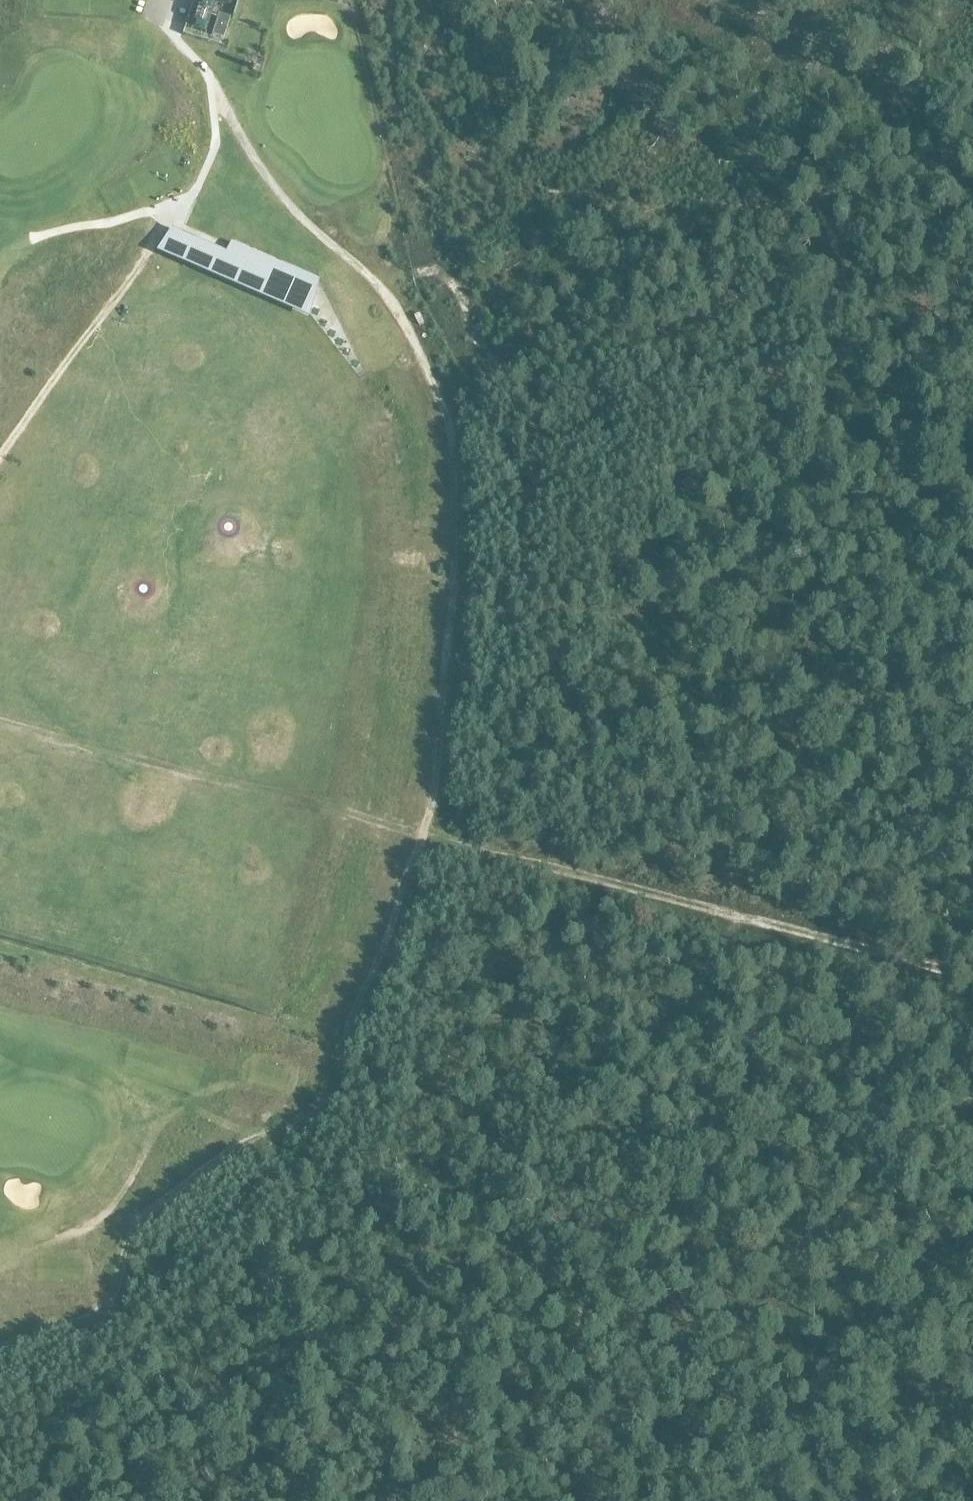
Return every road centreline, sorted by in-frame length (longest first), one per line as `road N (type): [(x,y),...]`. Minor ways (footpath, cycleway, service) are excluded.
road 1 (track): [(0,1344),(57,1319),(107,1310),(127,1232),(185,1179),(301,1120),(336,1076),(426,833),(457,564),(437,407),(406,326),(366,269),(287,204),(215,104),(209,74),(153,10)]
road 2 (track): [(0,726),(972,975)]
road 3 (track): [(215,104),(215,146),(193,197),(102,223),(66,223),(31,238),(0,362)]

